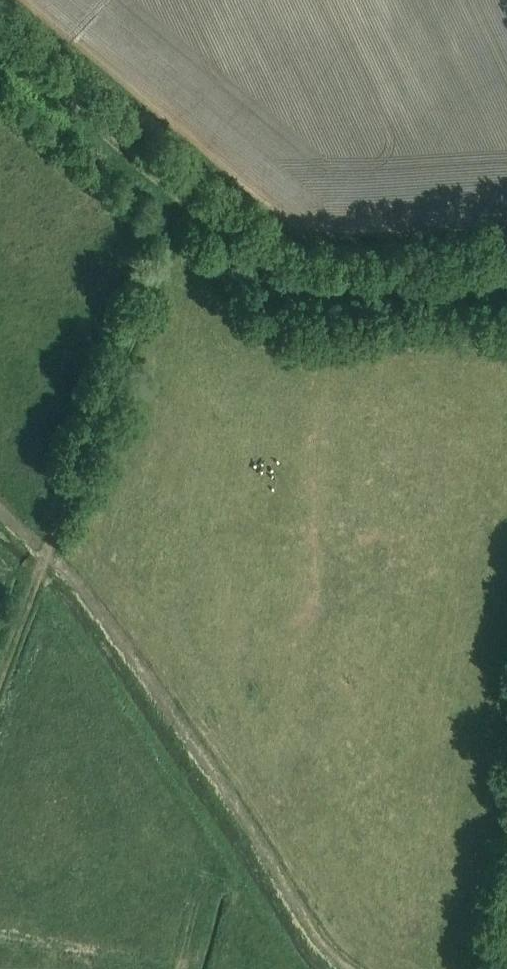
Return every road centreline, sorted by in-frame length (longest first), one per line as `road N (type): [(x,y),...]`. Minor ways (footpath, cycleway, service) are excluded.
road 1 (track): [(506,277),(326,284),(283,276),(196,214),(0,49)]
road 2 (track): [(0,512),(67,575),(304,926),(348,968)]
road 3 (track): [(0,677),(174,232),(196,214)]
road 4 (track): [(475,968),(506,764)]

